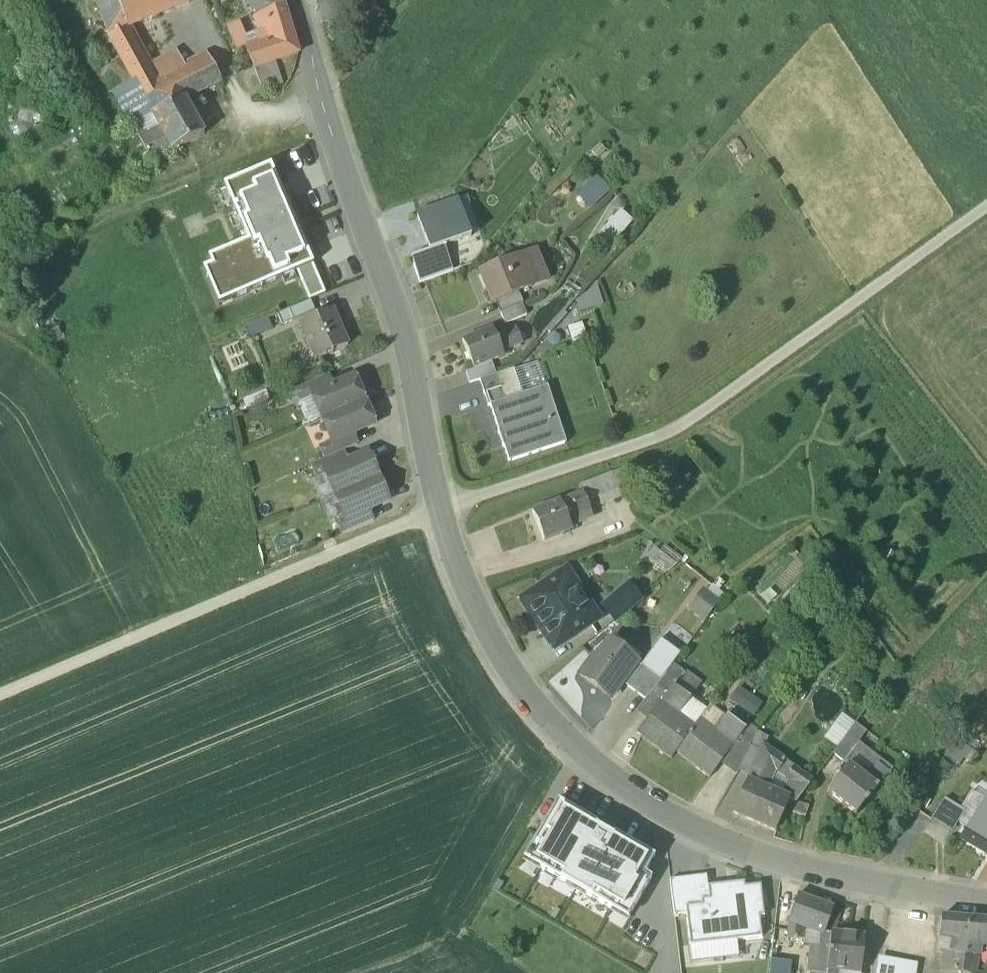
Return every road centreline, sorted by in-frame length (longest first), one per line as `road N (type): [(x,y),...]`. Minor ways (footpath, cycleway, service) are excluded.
road 1 (residential): [(986,904),(826,874),(701,833),(606,771),(557,728),(503,660),(442,510),(386,277),(290,0)]
road 2 (track): [(986,208),(678,431),(442,510)]
road 3 (track): [(0,700),(442,510)]

